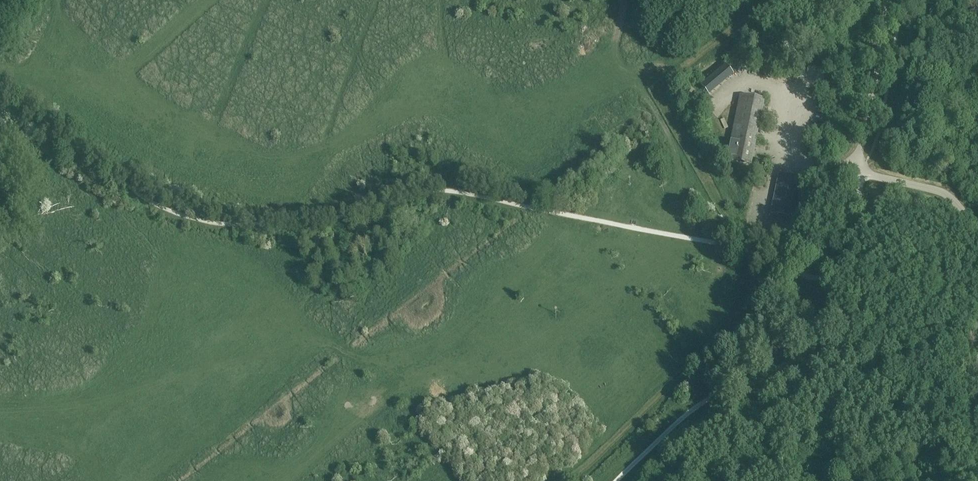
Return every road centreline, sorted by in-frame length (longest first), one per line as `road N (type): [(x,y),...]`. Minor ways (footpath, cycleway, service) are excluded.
road 1 (unclassified): [(858,151),(889,0)]

